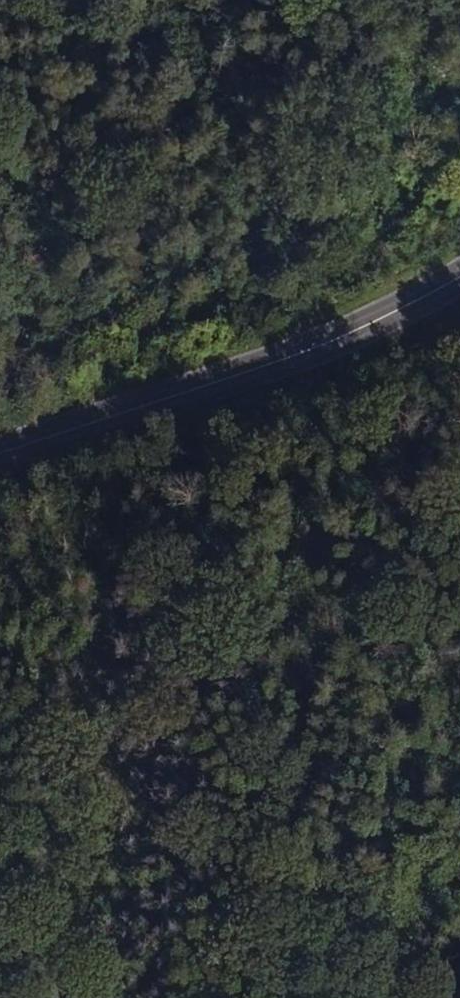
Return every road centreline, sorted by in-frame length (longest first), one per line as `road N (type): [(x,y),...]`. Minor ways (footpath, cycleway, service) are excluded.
road 1 (primary): [(459,279),(387,321),(0,451)]

